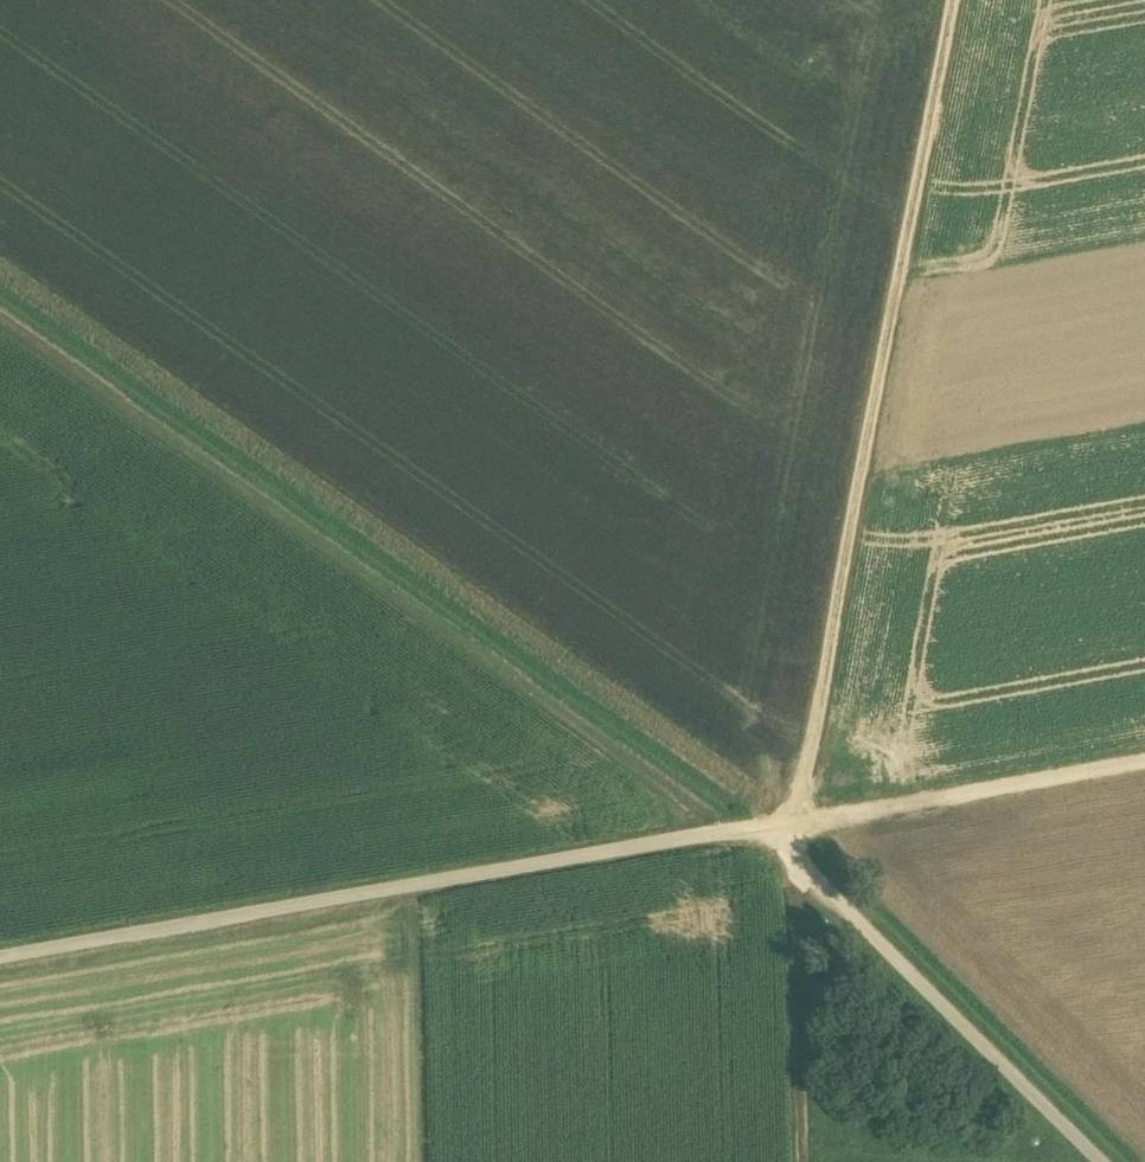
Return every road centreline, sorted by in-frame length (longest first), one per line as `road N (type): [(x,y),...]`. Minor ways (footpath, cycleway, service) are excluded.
road 1 (track): [(793,822),(962,0)]
road 2 (track): [(0,960),(793,822)]
road 3 (track): [(793,822),(803,868),(1095,1161)]
road 4 (track): [(793,822),(1144,760)]
road 5 (track): [(806,1161),(796,894),(803,868)]

